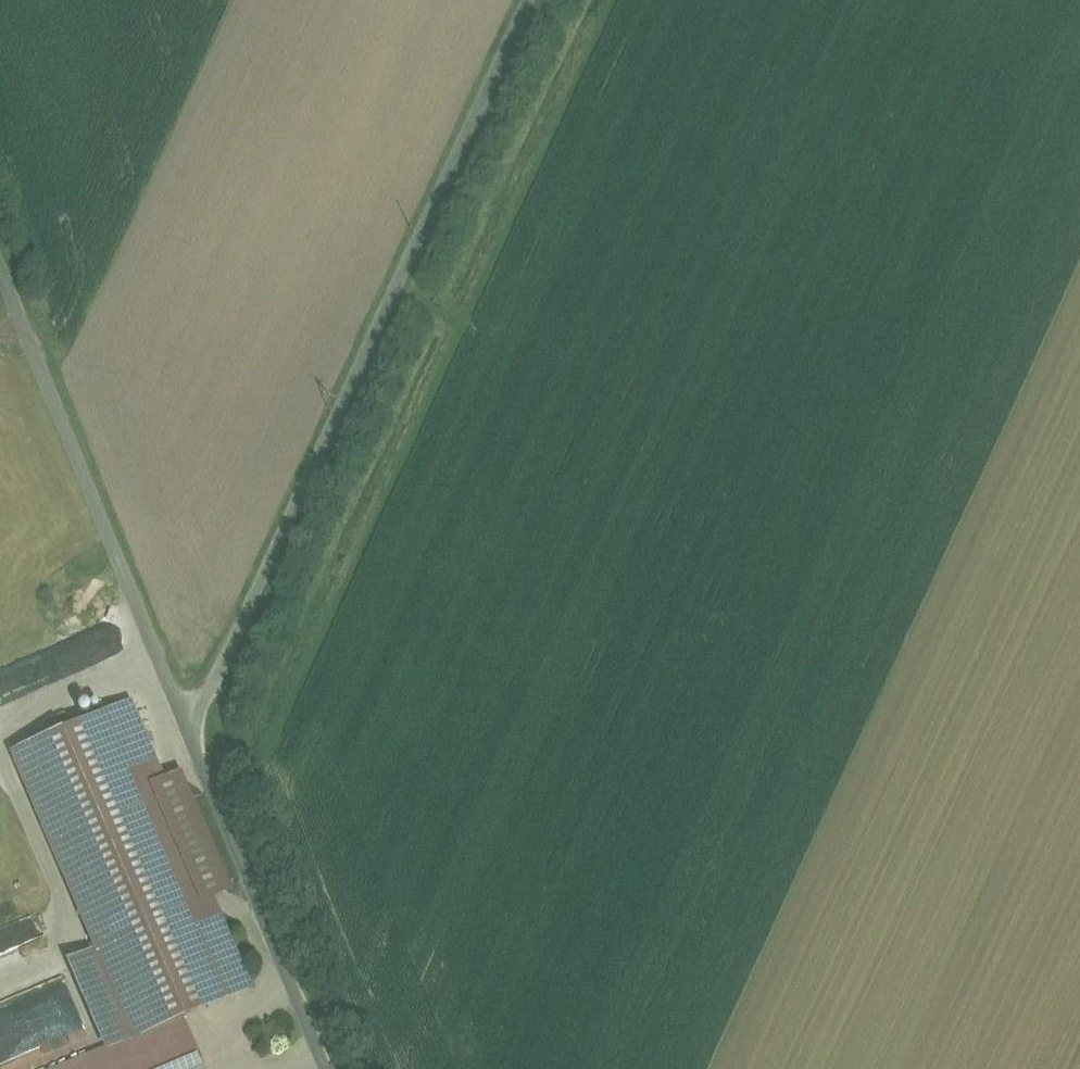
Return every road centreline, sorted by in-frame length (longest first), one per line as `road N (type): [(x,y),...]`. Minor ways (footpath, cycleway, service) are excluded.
road 1 (unclassified): [(192,736),(532,0)]
road 2 (unclassified): [(192,736),(0,261)]
road 3 (unclassified): [(328,1068),(192,736)]

